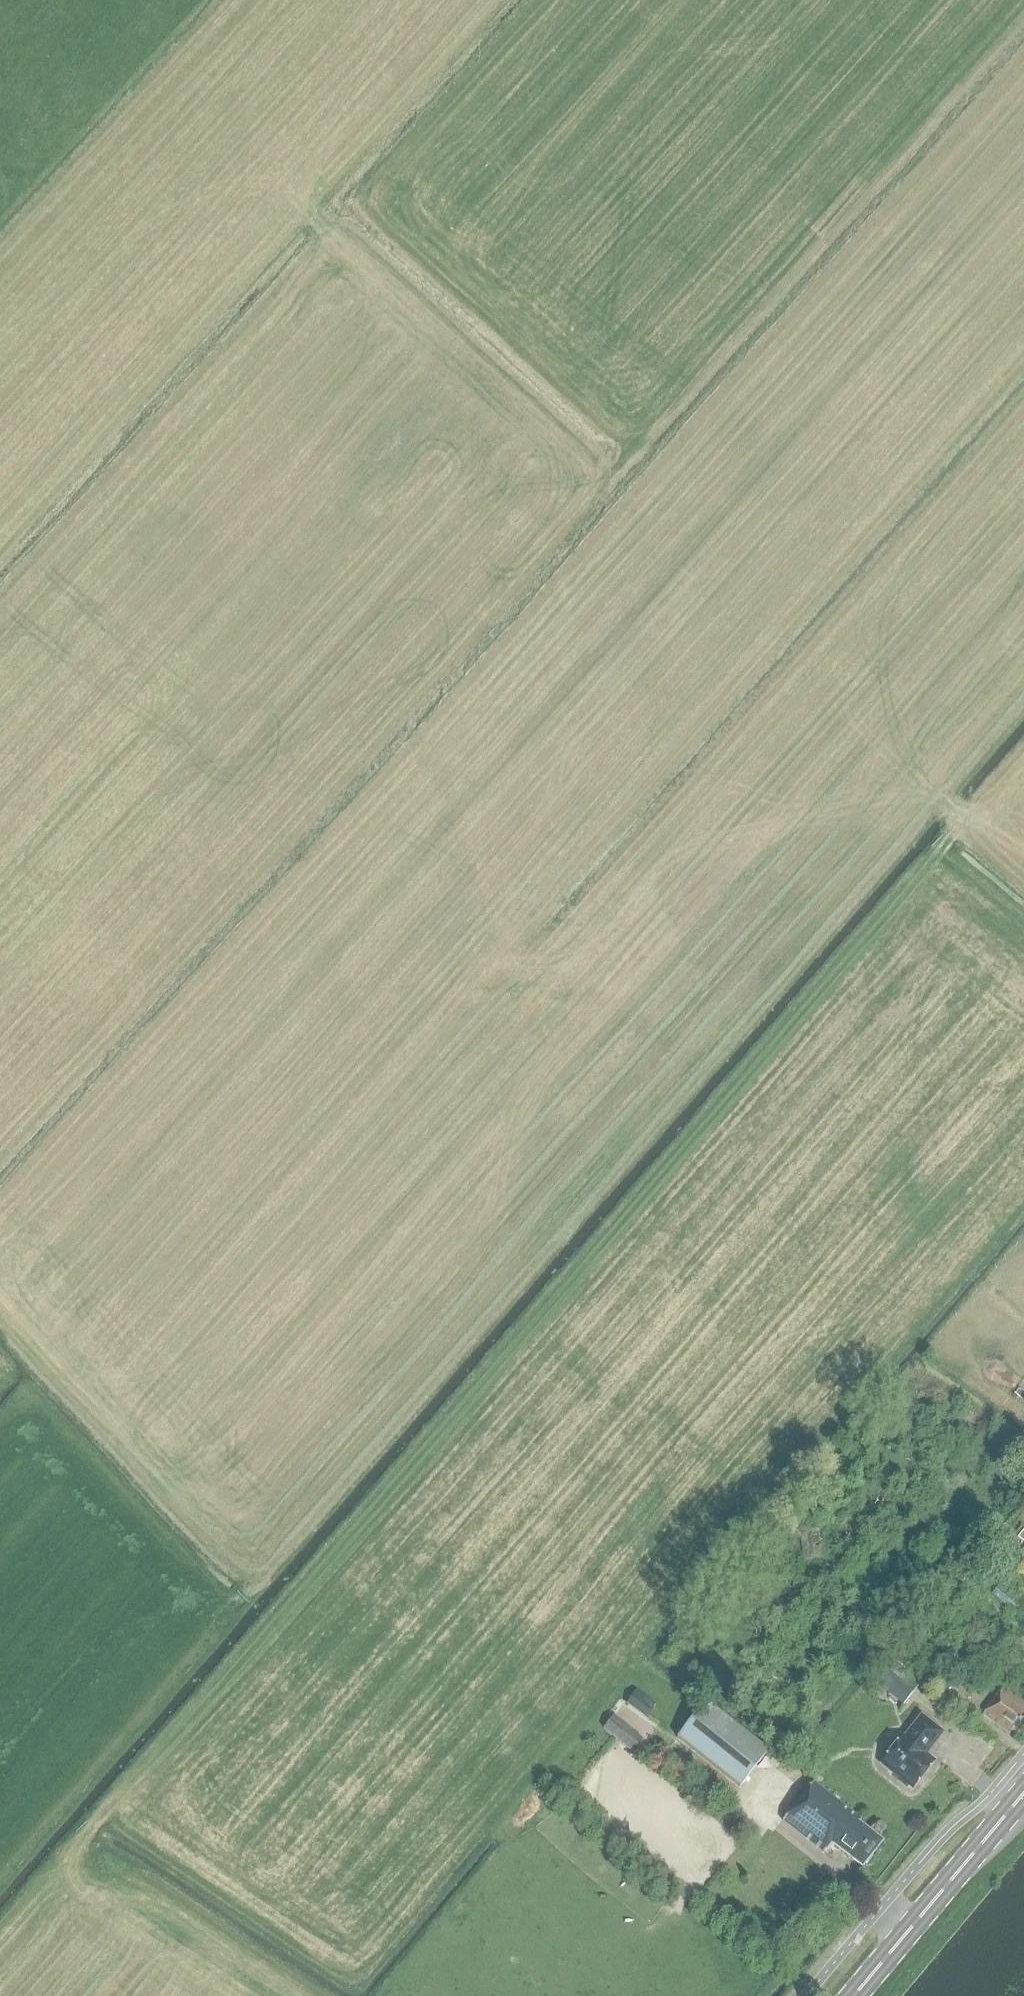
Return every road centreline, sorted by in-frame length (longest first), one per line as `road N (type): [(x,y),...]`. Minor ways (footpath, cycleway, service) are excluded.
road 1 (primary): [(857,1995),(1023,1798)]

